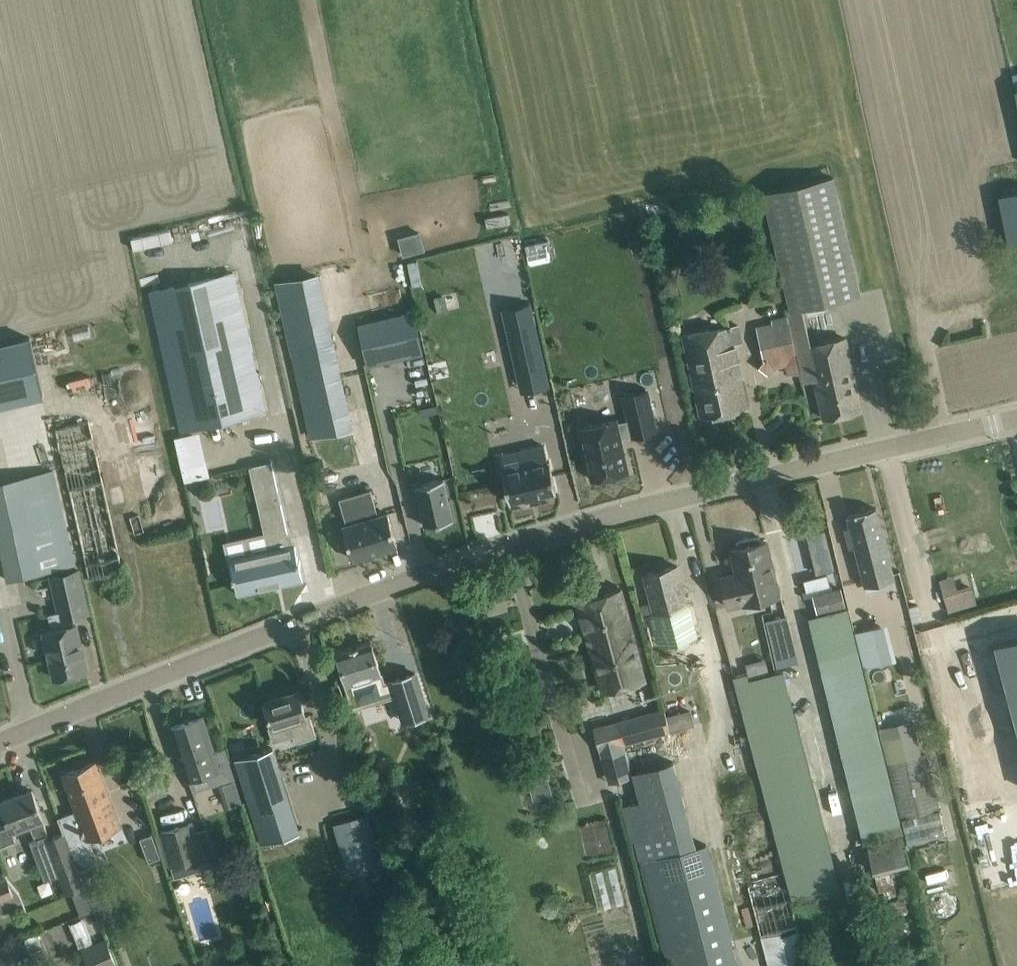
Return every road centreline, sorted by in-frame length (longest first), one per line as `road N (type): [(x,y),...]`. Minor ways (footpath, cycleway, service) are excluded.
road 1 (secondary): [(0,744),(478,556),(583,523),(1016,418)]

